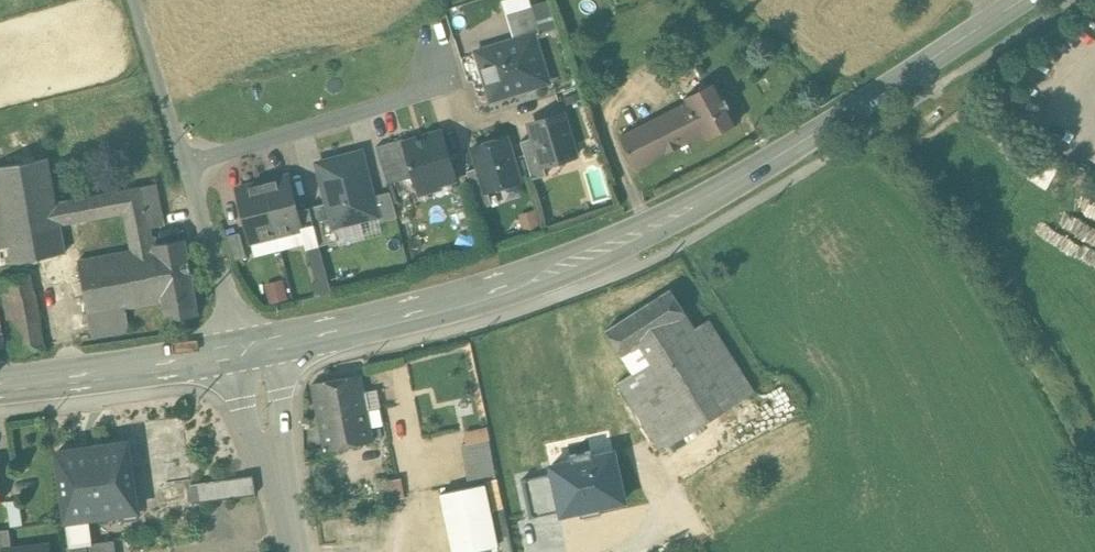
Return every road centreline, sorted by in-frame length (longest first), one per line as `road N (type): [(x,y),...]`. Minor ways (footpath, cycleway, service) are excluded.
road 1 (secondary): [(1019,0),(751,172),(626,241),(453,303),(252,348)]
road 2 (unclassified): [(252,348),(136,0)]
road 3 (secondary): [(0,386),(252,348)]
road 4 (residential): [(252,348),(294,551)]

